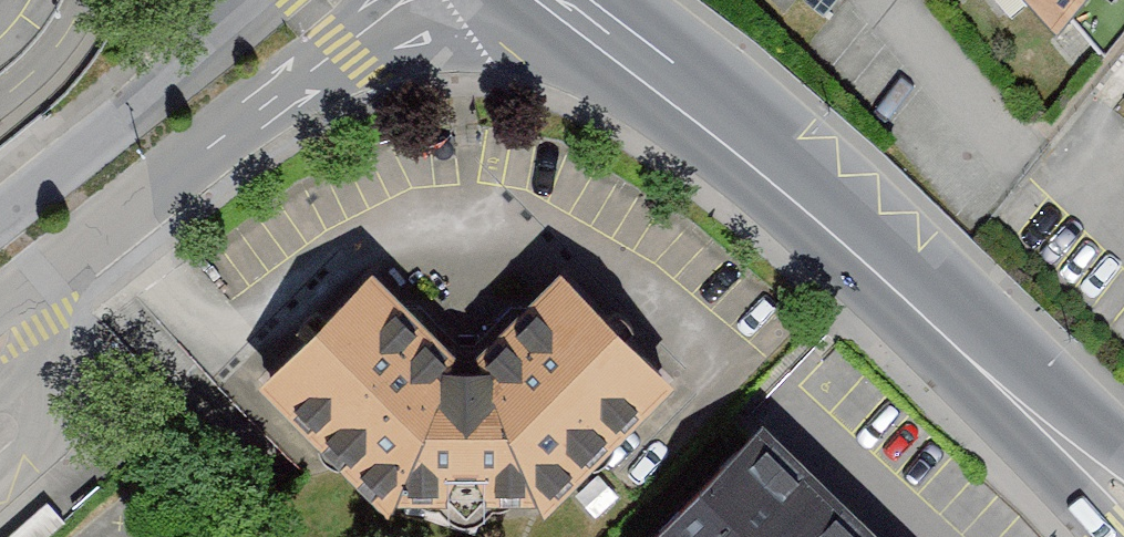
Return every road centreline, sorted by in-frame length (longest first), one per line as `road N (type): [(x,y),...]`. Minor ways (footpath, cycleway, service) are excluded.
road 1 (secondary): [(561,0),(851,232),(1006,377)]
road 2 (residential): [(0,306),(401,0)]
road 3 (residential): [(269,0),(0,220)]
road 4 (secondary): [(1006,377),(1112,536)]
road 5 (secondary): [(1123,453),(1006,377)]

